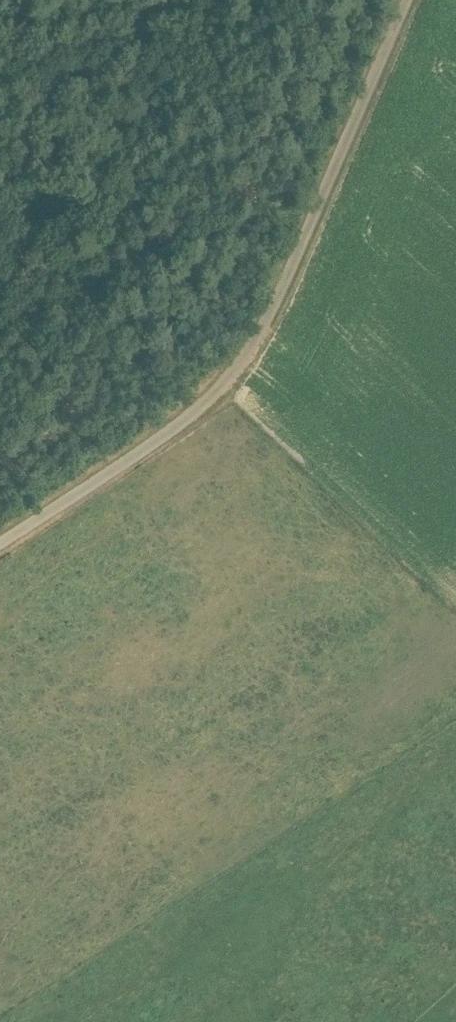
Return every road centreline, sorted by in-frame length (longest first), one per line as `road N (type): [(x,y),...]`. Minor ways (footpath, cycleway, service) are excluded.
road 1 (unclassified): [(0,541),(151,444),(222,383),(256,335),(404,0)]
road 2 (track): [(455,600),(222,383)]

